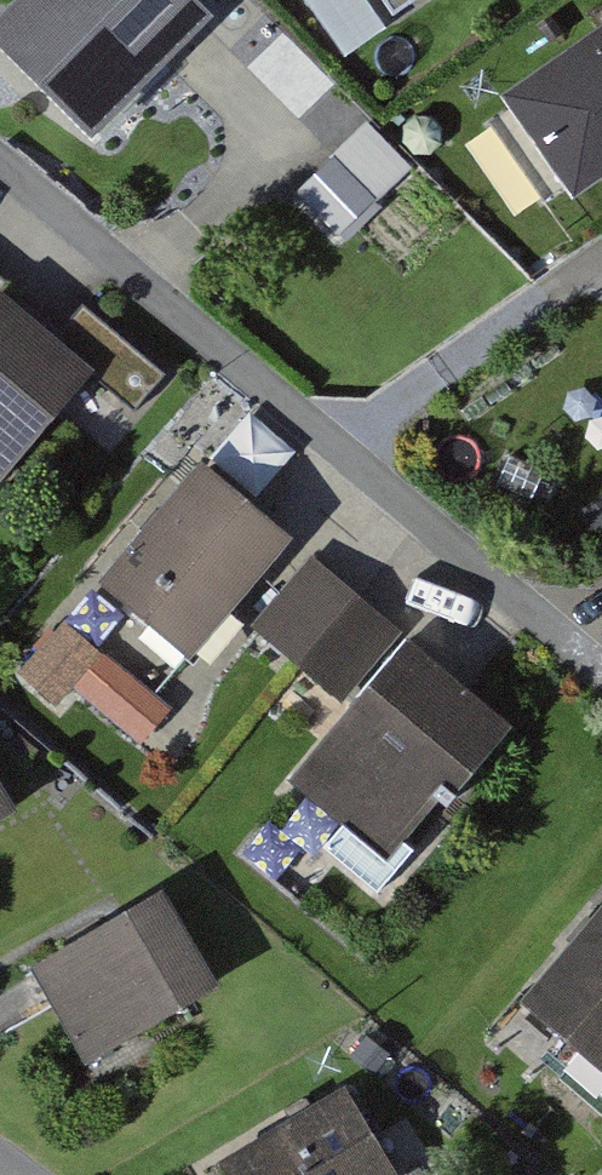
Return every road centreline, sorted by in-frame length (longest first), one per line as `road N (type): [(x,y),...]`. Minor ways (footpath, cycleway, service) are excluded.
road 1 (residential): [(0,153),(601,666)]

